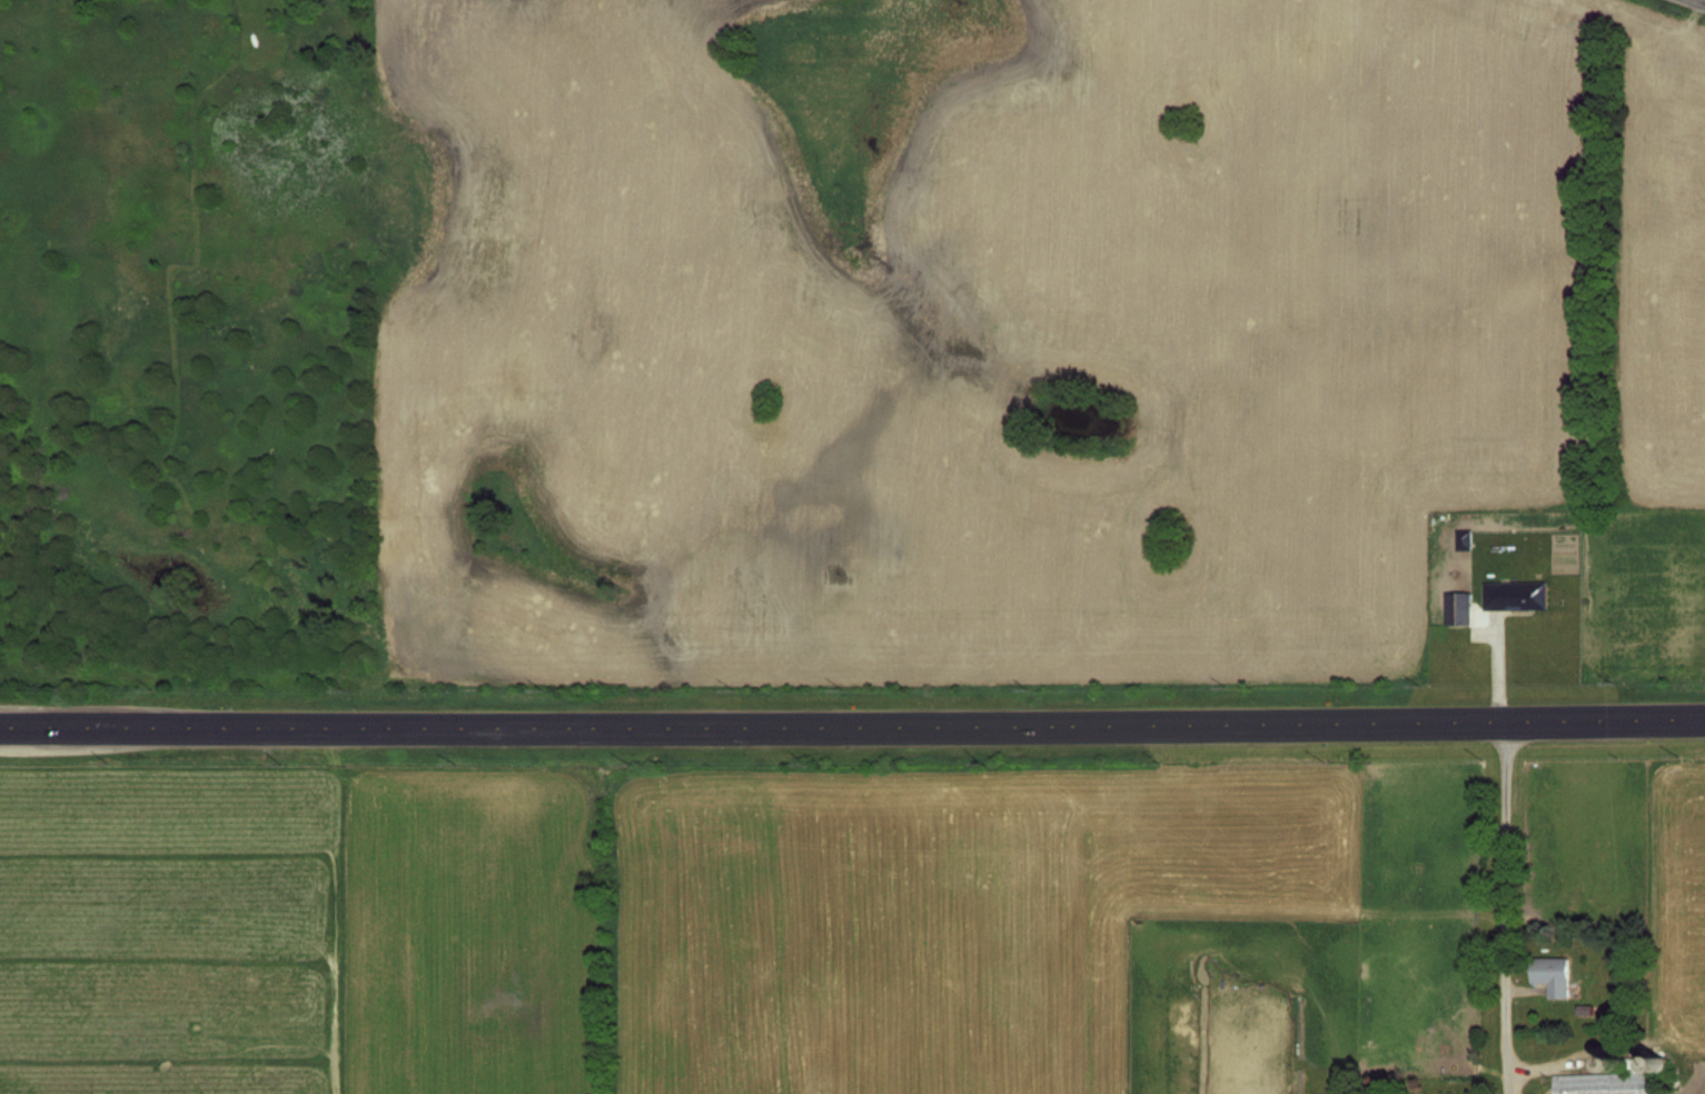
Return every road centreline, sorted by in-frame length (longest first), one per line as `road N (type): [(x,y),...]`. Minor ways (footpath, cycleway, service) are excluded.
road 1 (primary): [(698,727),(1704,718)]
road 2 (primary): [(0,726),(698,727)]

